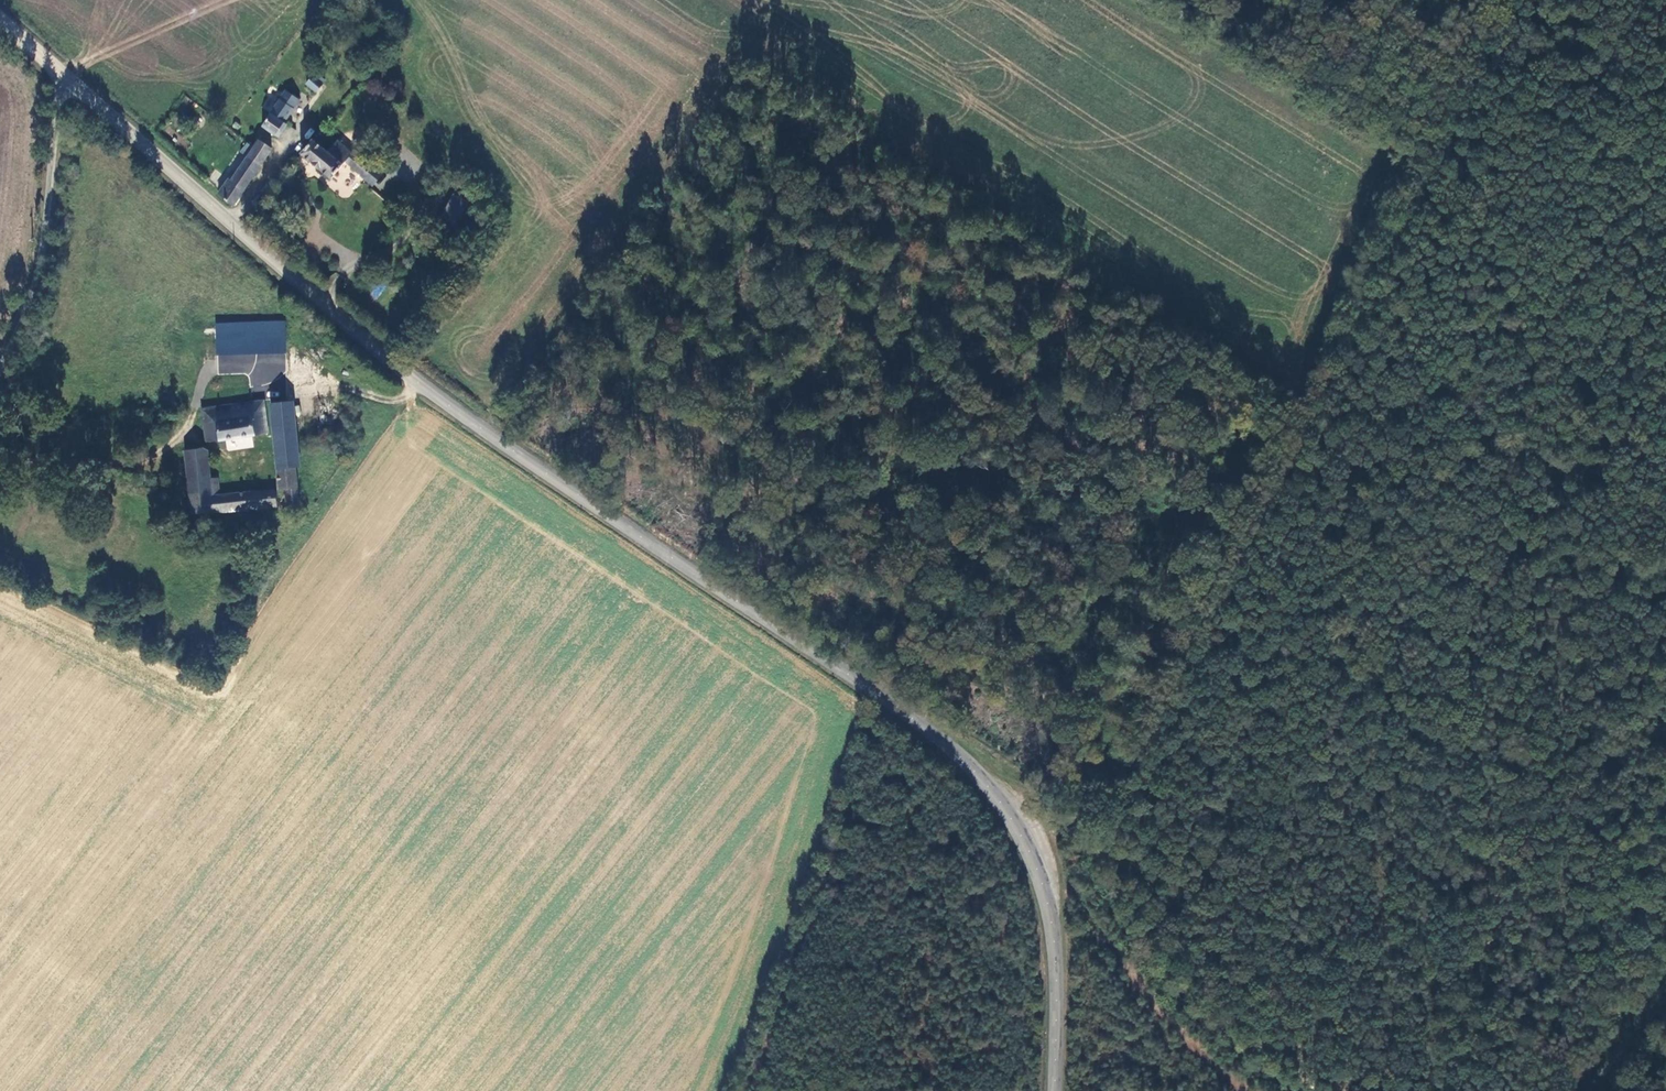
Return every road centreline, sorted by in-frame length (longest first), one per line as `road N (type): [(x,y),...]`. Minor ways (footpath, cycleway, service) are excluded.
road 1 (tertiary): [(407,371),(905,713),(988,787),(1025,843),(1046,899),(1056,970),(1054,1090)]
road 2 (tertiary): [(69,80),(407,371)]
road 3 (unclassified): [(69,80),(37,262),(0,360)]

